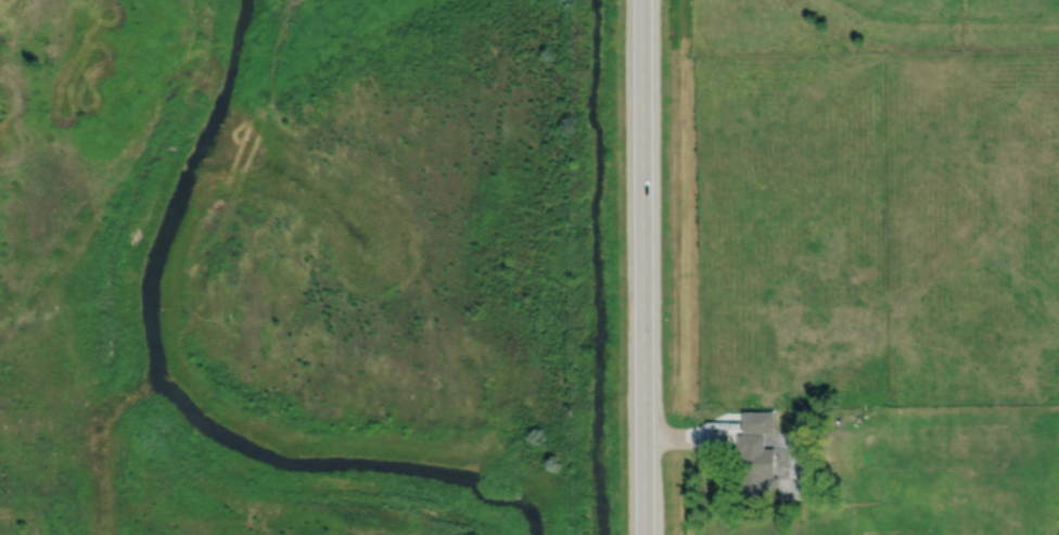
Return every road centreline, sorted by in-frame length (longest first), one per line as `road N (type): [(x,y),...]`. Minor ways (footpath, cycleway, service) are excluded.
road 1 (primary): [(643,534),(640,0)]

